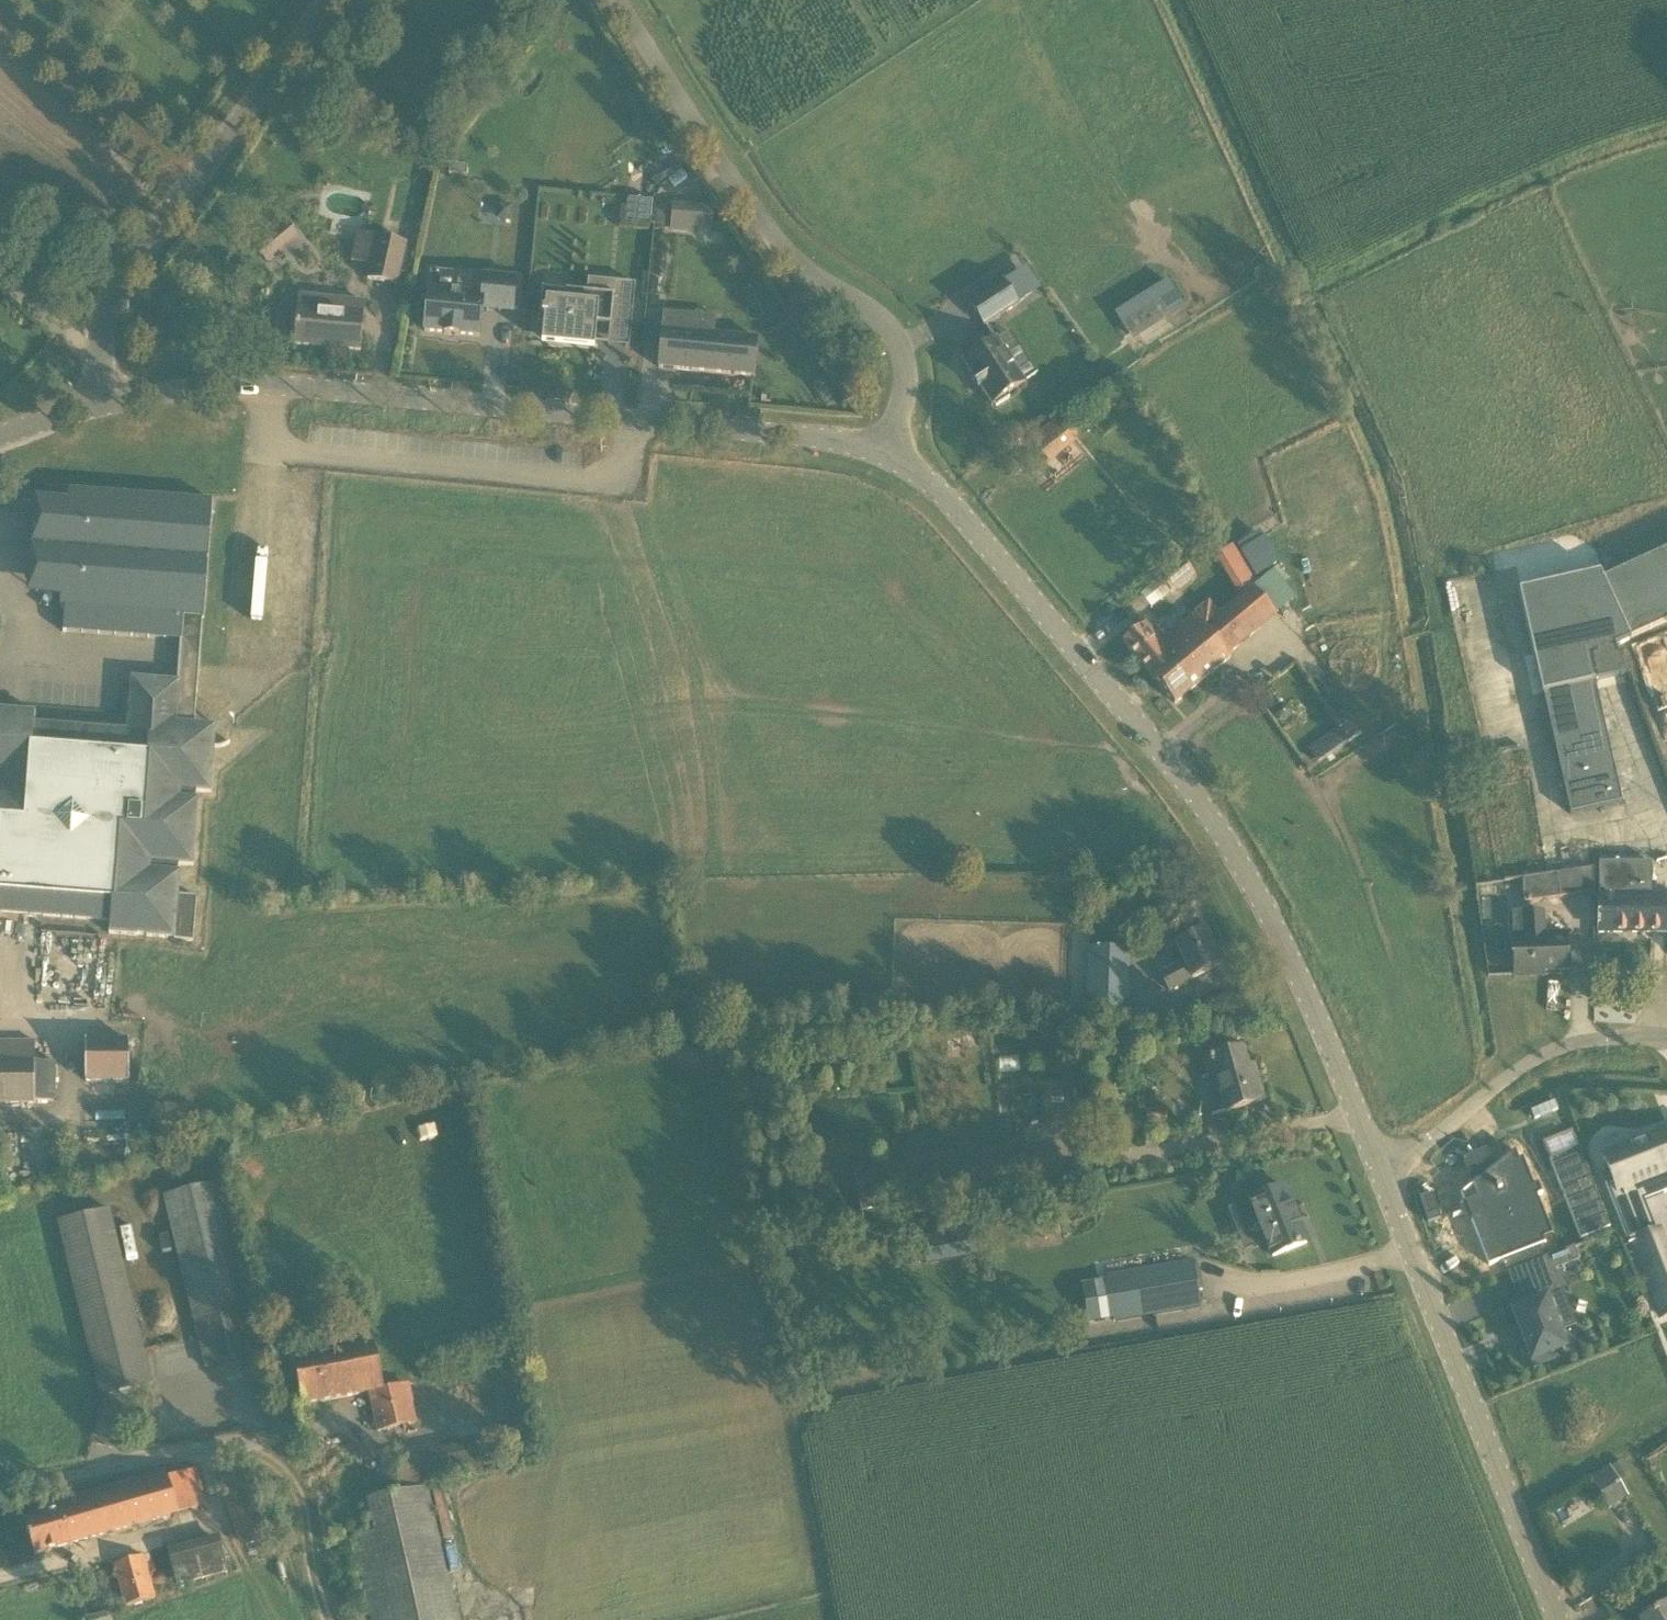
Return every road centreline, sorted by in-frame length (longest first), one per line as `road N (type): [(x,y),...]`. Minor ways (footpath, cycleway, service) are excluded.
road 1 (unclassified): [(1384,1180),(1270,923),(1191,791),(962,517),(895,451)]
road 2 (unclassified): [(895,451),(243,385),(103,407)]
road 3 (unclassified): [(895,451),(906,358),(879,319),(773,242),(623,0)]
road 4 (unclassified): [(103,407),(99,334),(132,262),(325,0)]
road 5 (unclassified): [(1557,1619),(1384,1180)]
road 6 (unclassified): [(1384,1180),(1514,1073),(1568,1045),(1666,1040)]

